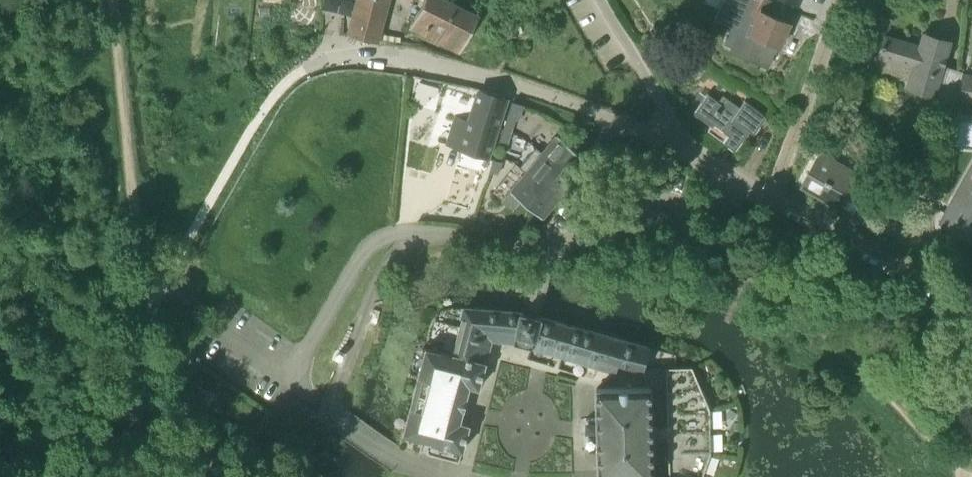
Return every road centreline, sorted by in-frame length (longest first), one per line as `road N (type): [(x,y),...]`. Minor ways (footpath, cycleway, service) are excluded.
road 1 (unclassified): [(686,149),(497,78),(416,59),(347,56),(310,65),(264,110),(106,398),(33,476)]
road 2 (unclassified): [(971,313),(733,178)]
road 3 (unclassified): [(517,245),(547,249),(650,203),(681,211),(717,198),(733,178)]
road 4 (unclassified): [(686,149),(602,0)]

